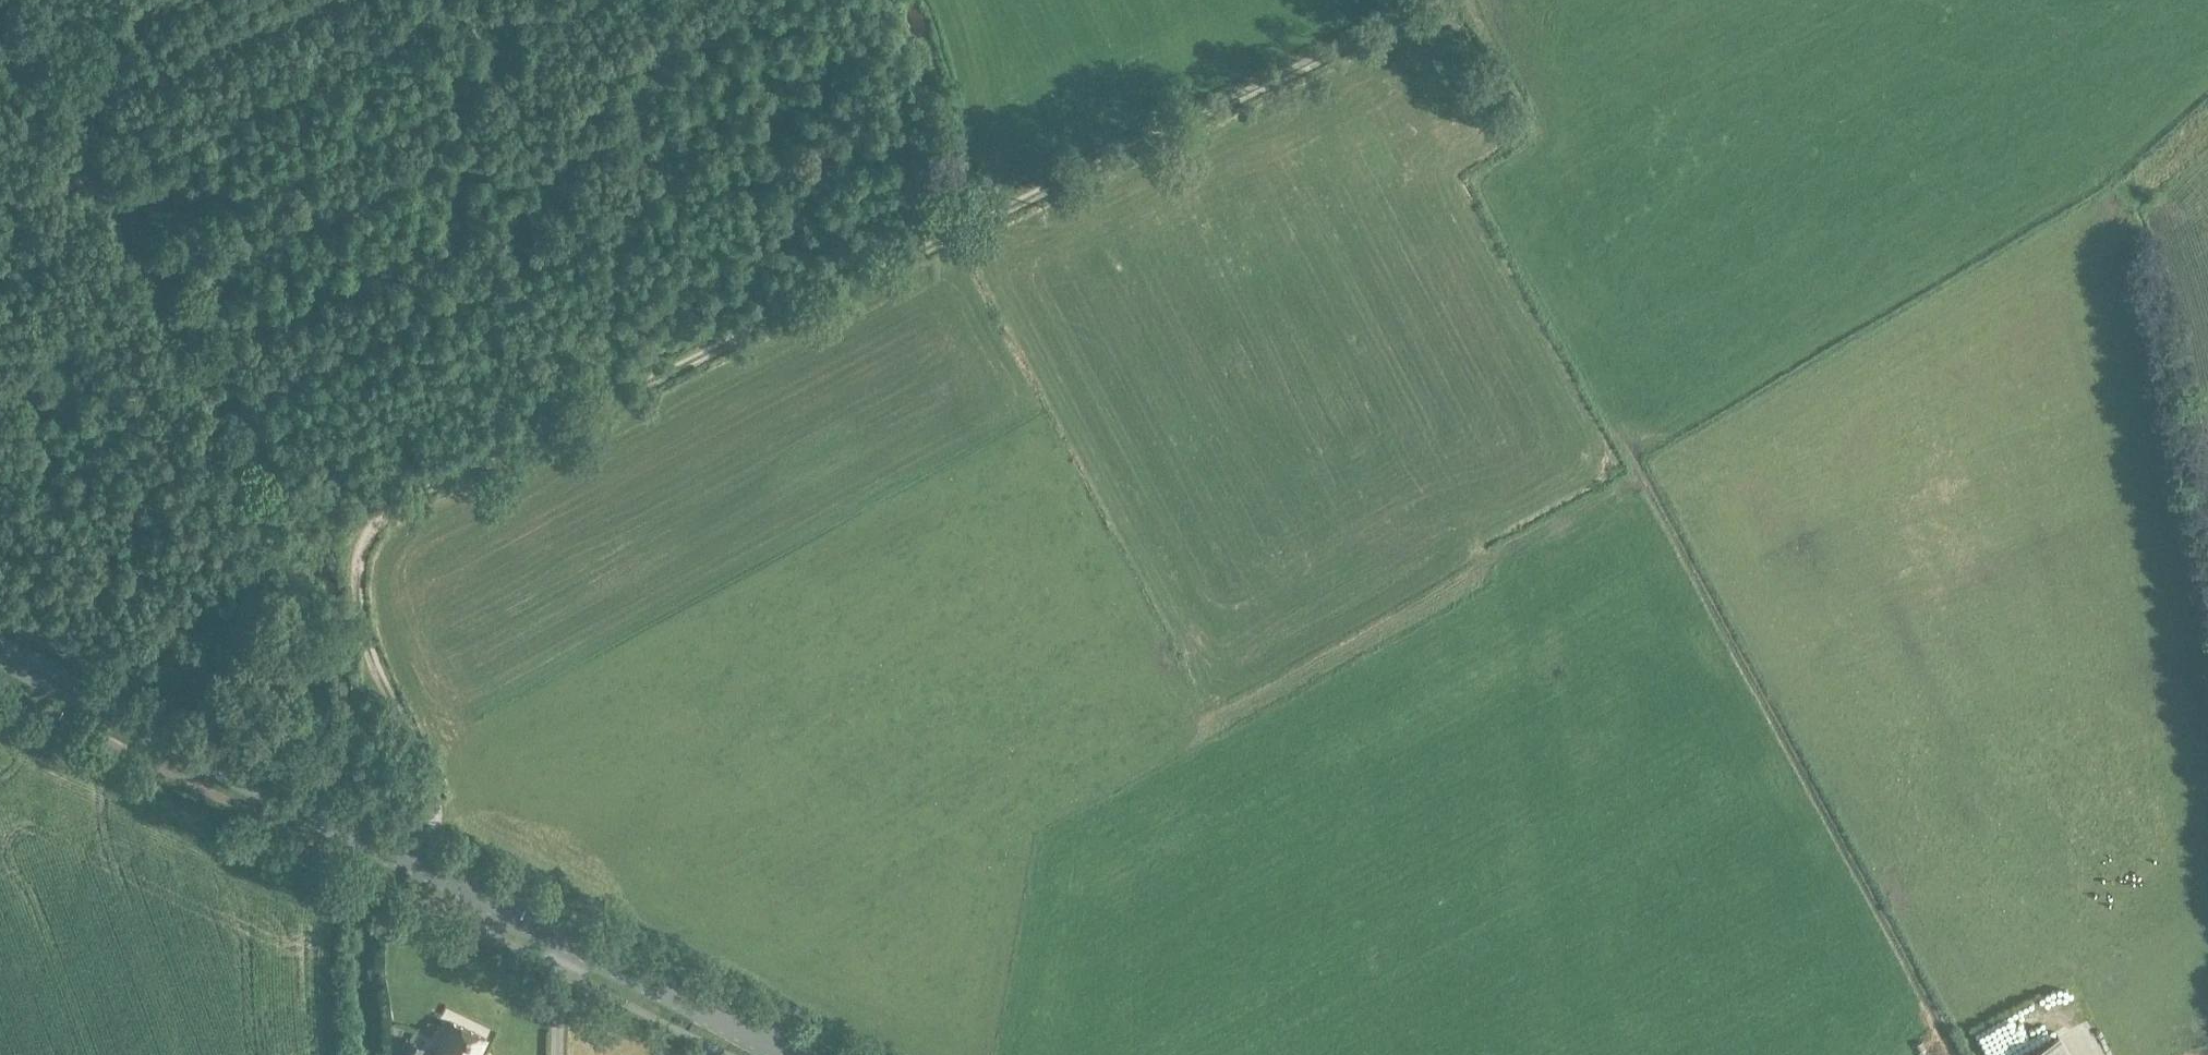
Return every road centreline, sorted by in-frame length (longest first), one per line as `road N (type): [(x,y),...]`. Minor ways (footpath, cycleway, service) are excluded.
road 1 (track): [(1463,0),(1545,136),(1476,181),(1639,477),(1183,730)]
road 2 (track): [(433,842),(431,775),(364,641),(356,554),(373,523),(420,491),(986,217)]
road 3 (track): [(1639,477),(1958,1054)]
road 4 (secondary): [(575,943),(0,650)]
road 5 (track): [(986,217),(1436,0)]
road 6 (secondary): [(793,1054),(575,943)]

